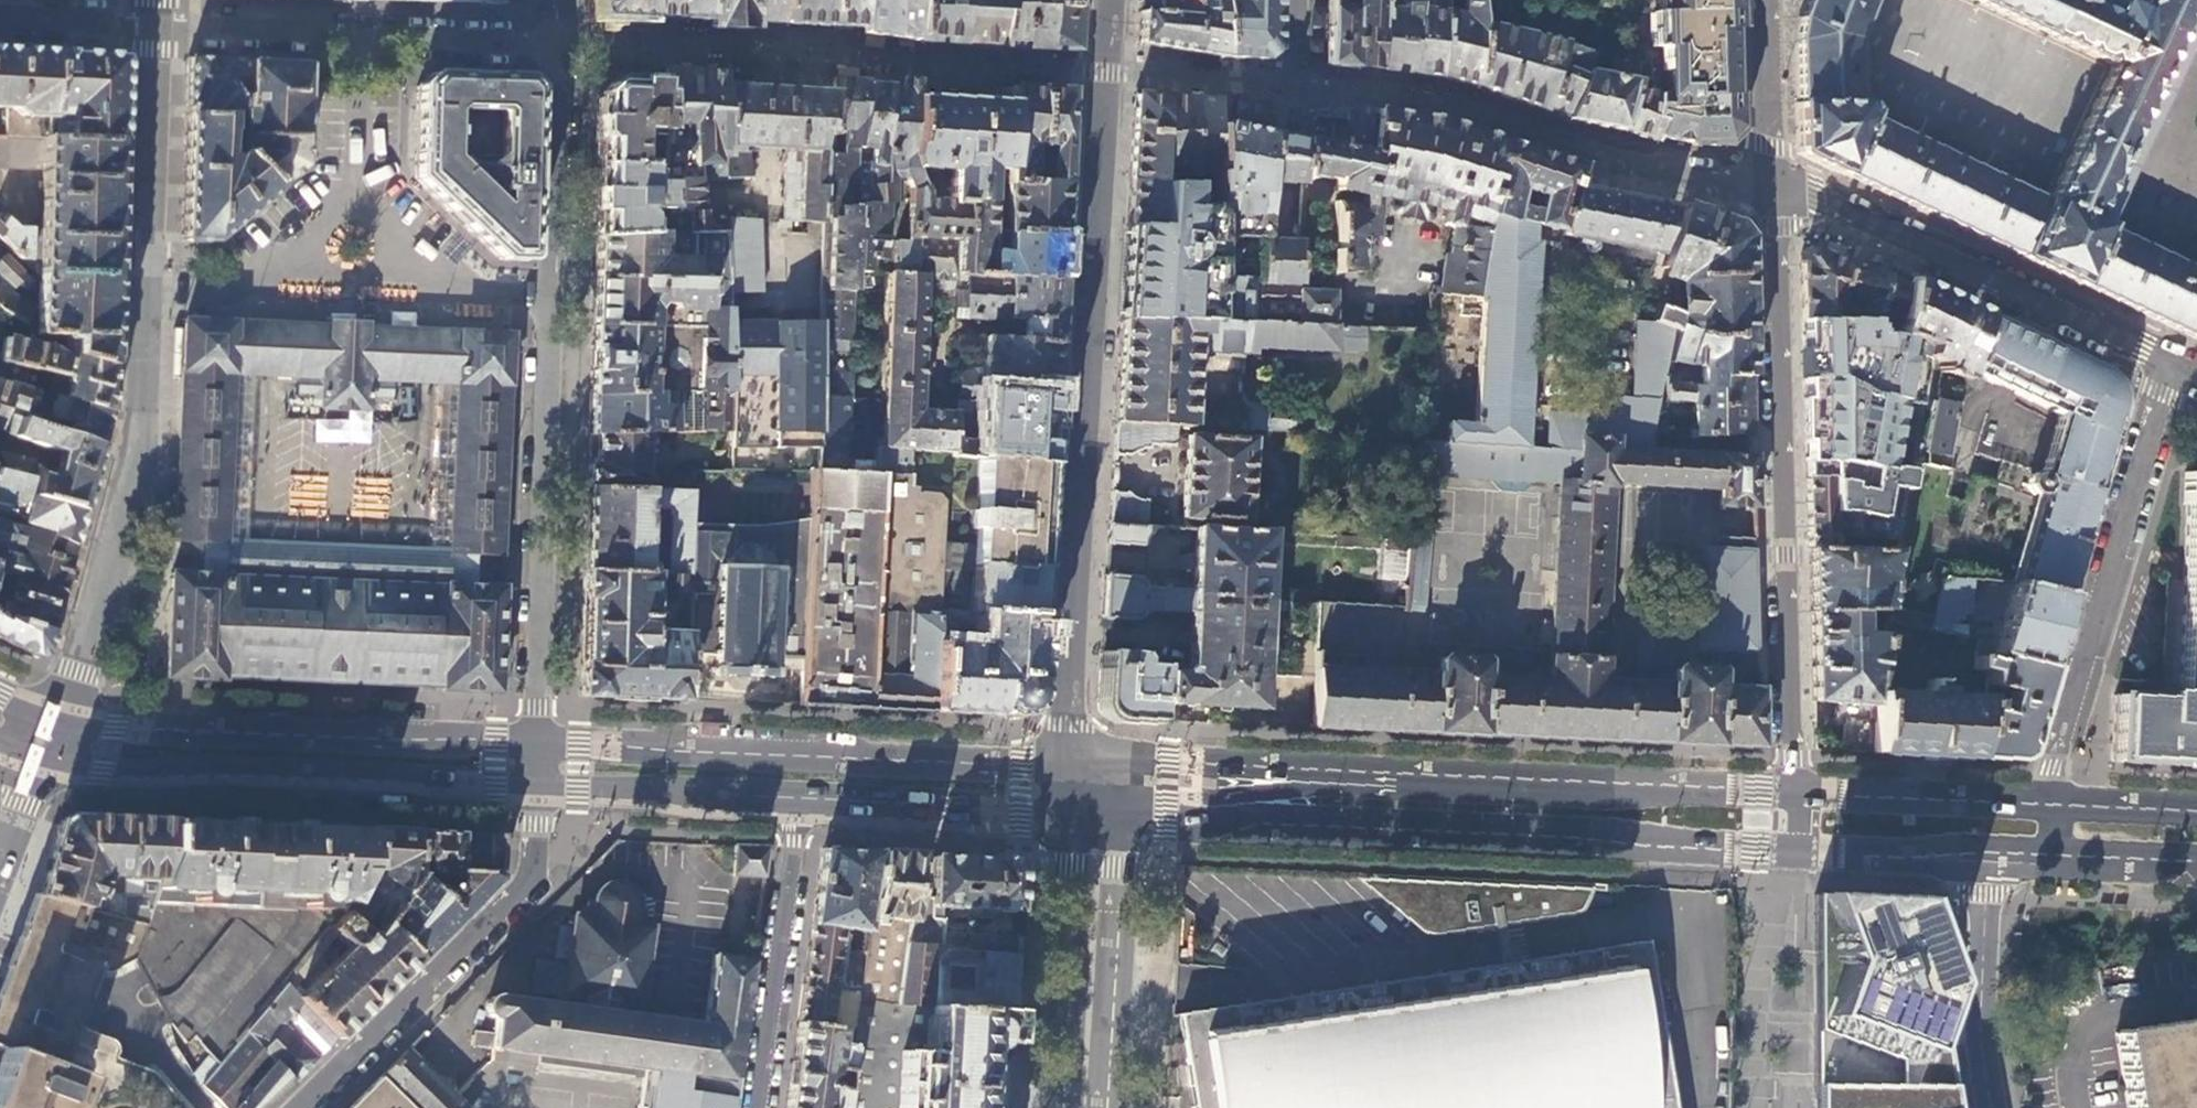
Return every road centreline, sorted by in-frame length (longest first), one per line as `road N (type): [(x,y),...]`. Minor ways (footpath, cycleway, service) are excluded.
road 1 (residential): [(1111,0),(1068,766)]
road 2 (primary): [(1128,823),(1325,822),(1787,844)]
road 3 (residential): [(1769,187),(1787,797)]
road 4 (residential): [(1297,0),(1293,91),(1446,107),(1591,156),(1769,187)]
road 5 (primary): [(1068,766),(536,744)]
road 6 (primary): [(41,759),(536,788)]
road 7 (primary): [(536,744),(158,726),(62,714)]
road 8 (residential): [(2053,805),(2054,770),(2171,366)]
road 9 (residential): [(550,297),(536,744)]
road 10 (residential): [(2171,366),(1820,196),(1769,187)]
road 11 (residential): [(62,714),(81,671),(137,454),(148,285)]
road 12 (residential): [(305,1107),(525,890),(534,874),(536,788)]
road 13 (primary): [(1787,797),(1381,779)]
road 14 (residential): [(159,24),(554,44)]
road 15 (primary): [(1381,779),(1068,766)]
road 16 (primary): [(1381,779),(1111,798),(1079,822)]
road 17 (residential): [(801,801),(765,1107)]
road 18 (primary): [(1079,822),(1063,1107)]
road 19 (primary): [(1108,1107),(1128,823)]
road 20 (primary): [(801,801),(1079,822)]
road 21 (primary): [(2053,805),(1787,797)]
road 22 (primary): [(536,788),(801,801)]
road 23 (residential): [(159,24),(148,285)]
road 24 (residential): [(1988,1107),(1978,1036),(1985,851)]
road 25 (residential): [(554,44),(550,297)]
road 26 (primary): [(1787,844),(1985,851)]
road 27 (residential): [(385,284),(396,258),(393,234),(377,215),(352,208),(317,228),(314,281)]
road 28 (residential): [(1769,187),(1768,0)]
road 29 (residential): [(131,1032),(113,988),(0,946)]
road 30 (residential): [(148,285),(314,281)]
road 31 (residential): [(385,284),(550,297)]
road 32 (residential): [(0,15),(159,24)]
road 33 (primary): [(2046,854),(2196,857)]
road 34 (primary): [(2196,810),(2053,805)]
road 35 (residential): [(0,988),(131,1032)]

